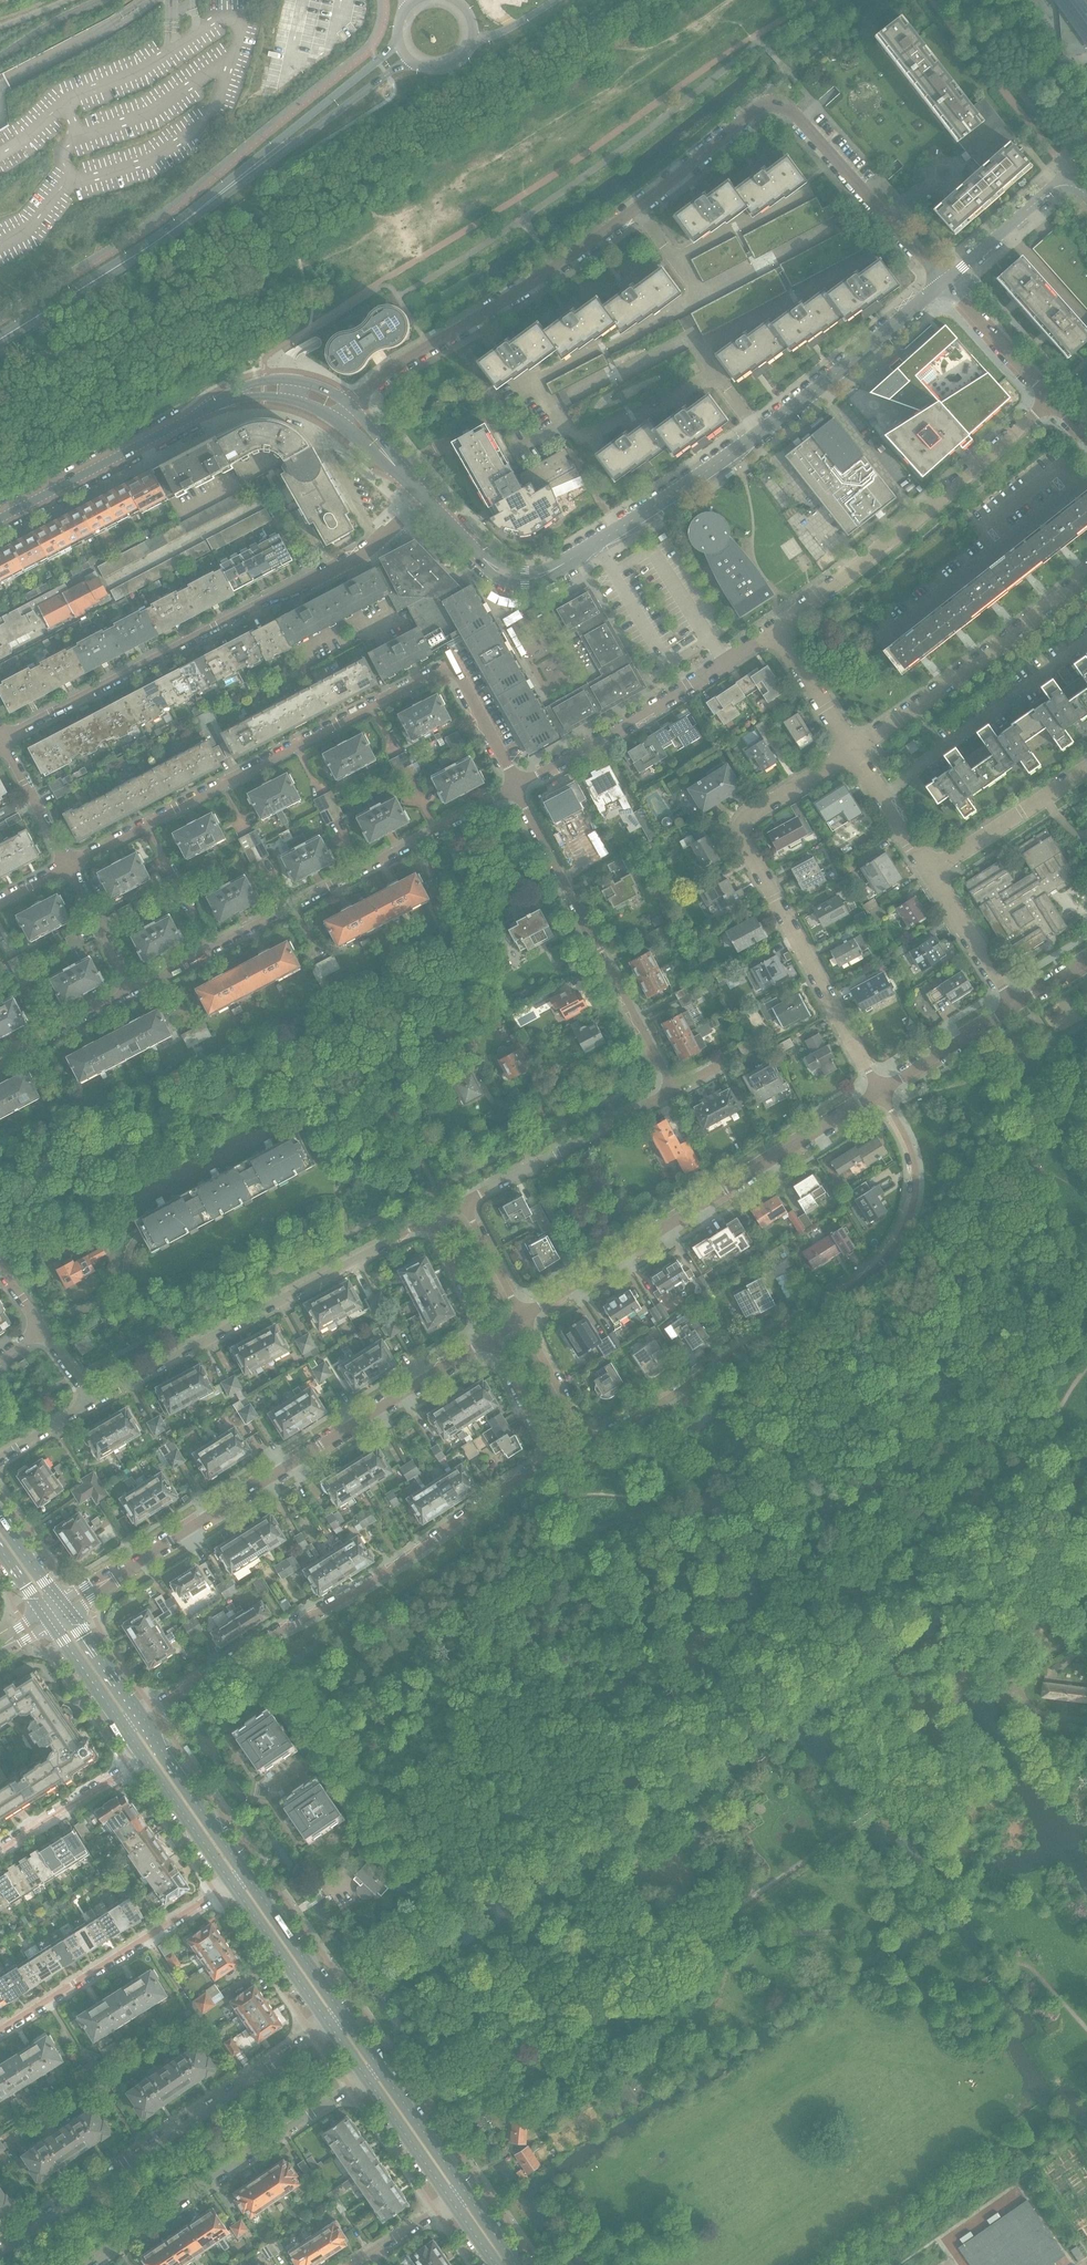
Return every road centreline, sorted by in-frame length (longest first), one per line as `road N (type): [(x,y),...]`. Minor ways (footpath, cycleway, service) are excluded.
road 1 (primary): [(0,334),(525,0)]
road 2 (residential): [(70,866),(458,666),(519,786)]
road 3 (primary): [(463,0),(0,290)]
road 4 (residential): [(588,1439),(864,1280),(887,1256),(916,1187),(906,1140),(880,1091)]
road 5 (residential): [(349,406),(638,209),(750,114),(777,103)]
road 6 (residential): [(424,495),(363,554),(1,740)]
road 7 (residential): [(550,1459),(375,1579),(140,1718)]
road 8 (residential): [(946,282),(726,461),(559,567)]
road 9 (residential): [(117,1574),(492,1336)]
road 10 (residential): [(519,786),(131,988)]
road 11 (residential): [(880,1091),(745,833),(856,752)]
road 12 (residential): [(526,1316),(880,1091)]
road 13 (residential): [(331,2026),(0,2255)]
road 14 (residential): [(94,1401),(429,1220)]
road 15 (residential): [(779,629),(1050,397)]
road 16 (secondary): [(0,338),(168,233),(284,147)]
road 17 (residential): [(674,1091),(519,786)]
road 18 (residential): [(88,2264),(366,2077)]
road 19 (residential): [(519,786),(779,629)]
road 20 (residential): [(856,752),(1086,576)]
road 21 (residential): [(0,2031),(233,1886)]
road 22 (residential): [(0,518),(235,394)]
road 23 (residential): [(946,282),(798,115),(777,103)]
road 24 (residential): [(466,1204),(674,1091)]
road 25 (secondary): [(248,1877),(140,1718)]
road 26 (residential): [(931,874),(1086,769)]
road 27 (residential): [(145,1759),(0,1852)]
road 28 (secondary): [(233,1886),(331,2026)]
road 29 (secondary): [(344,2016),(248,1877)]
road 30 (residential): [(880,1091),(1016,1008)]
road 31 (residential): [(1016,1008),(931,874)]
road 32 (residential): [(1050,397),(946,282)]
road 33 (secondary): [(145,1759),(233,1886)]
road 34 (secondary): [(400,46),(284,147)]
road 35 (secondary): [(284,147),(411,61)]
road 36 (residential): [(1063,184),(946,282)]
road 37 (secondary): [(465,2192),(379,2067)]
road 38 (secondary): [(366,2077),(452,2201)]
road 39 (residential): [(131,988),(0,1059)]
road 40 (residential): [(856,752),(779,629)]
road 41 (residential): [(70,866),(1,740)]
road 42 (residential): [(931,874),(856,752)]
road 43 (residential): [(588,1439),(526,1316)]
road 44 (residential): [(131,988),(70,866)]
road 45 (residential): [(492,1336),(550,1459)]
road 46 (residential): [(429,1220),(492,1336)]
road 47 (secondary): [(51,1624),(125,1729)]
road 48 (secondary): [(140,1718),(69,1612)]
road 49 (residential): [(526,1316),(466,1204)]

